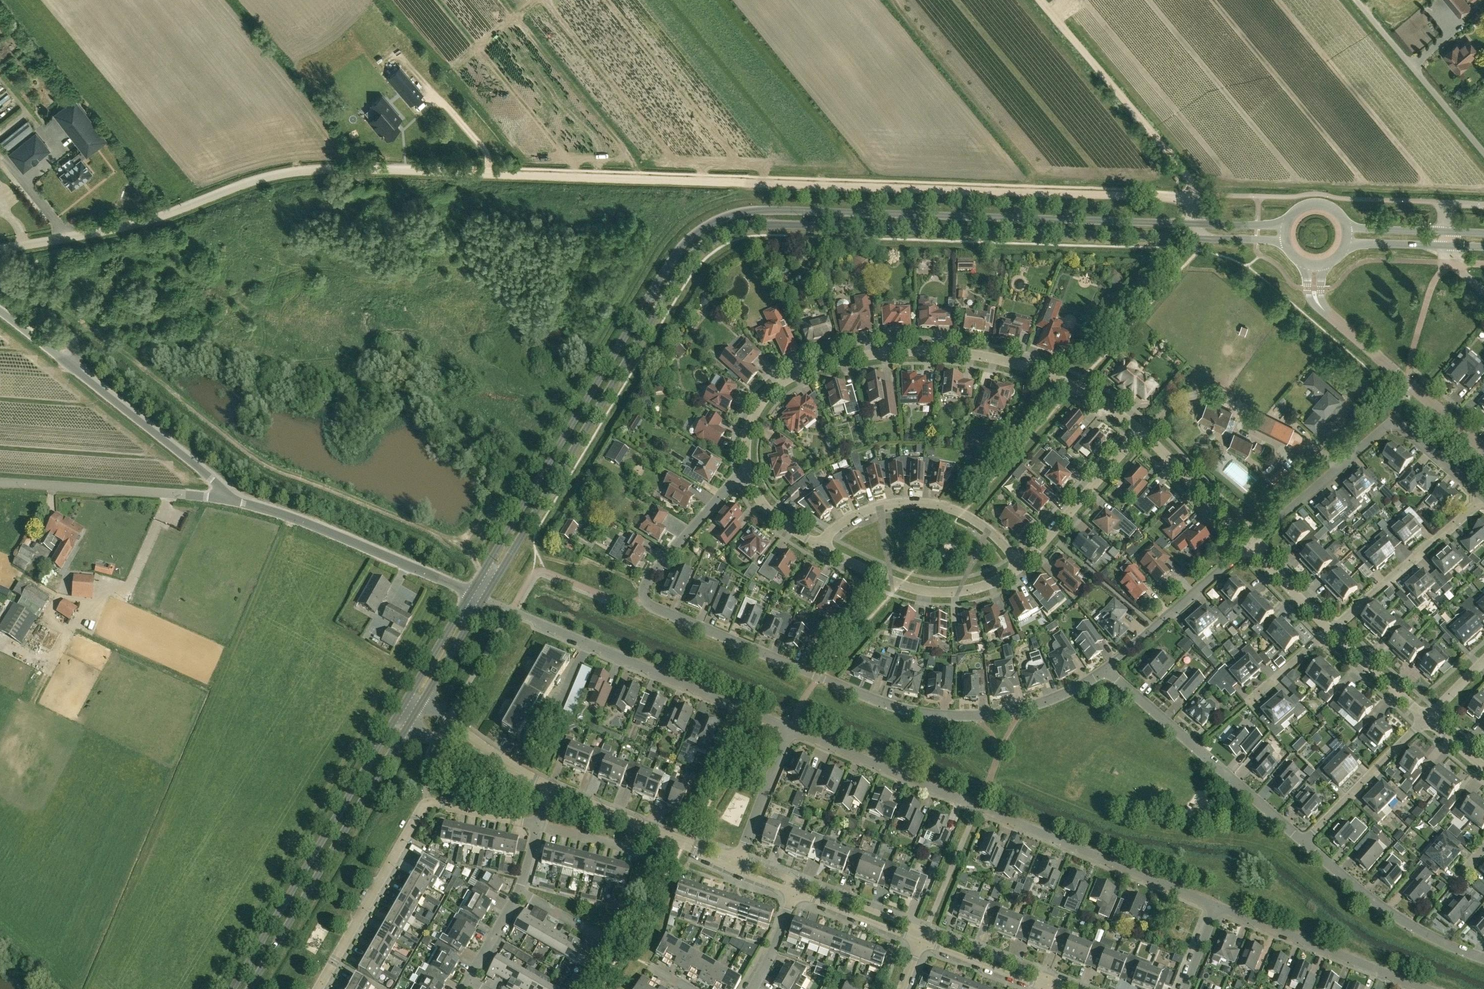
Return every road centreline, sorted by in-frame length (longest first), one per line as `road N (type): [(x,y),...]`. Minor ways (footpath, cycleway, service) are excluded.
road 1 (tertiary): [(1194,224),(759,210),(697,229),(677,249),(472,592)]
road 2 (tertiary): [(484,598),(686,262),(715,235),(762,221),(1200,238)]
road 3 (track): [(424,169),(1196,198)]
road 4 (residential): [(748,472),(752,423),(774,390),(802,373),(874,355),(930,350),(1030,368),(1076,387),(1141,431)]
road 5 (tertiary): [(472,592),(233,988)]
road 6 (residential): [(1217,906),(792,730)]
road 7 (unclassified): [(0,249),(163,217),(243,183),(339,168),(424,169)]
road 8 (residential): [(820,677),(645,597),(646,583),(748,472)]
road 9 (residential): [(539,826),(428,804),(318,988)]
road 10 (residential): [(792,730),(511,609)]
road 11 (tertiary): [(253,988),(410,728)]
road 12 (residential): [(820,677),(917,714),(975,716),(1070,694),(1105,671)]
road 13 (unclassified): [(225,499),(216,483),(0,311)]
road 14 (unclassified): [(472,592),(300,519),(225,499)]
road 15 (residential): [(1305,843),(1105,671)]
road 16 (track): [(1196,198),(1198,187),(1040,0)]
road 17 (unclassified): [(821,546),(849,518),(918,503),(977,522),(1021,566)]
road 18 (unclassified): [(225,499),(0,482)]
road 19 (residential): [(1425,988),(1217,906)]
road 20 (residential): [(1305,843),(1393,915),(1483,958)]
road 21 (residential): [(1331,631),(1483,496)]
road 22 (unclassified): [(1483,152),(1355,0)]
road 23 (residential): [(1105,671),(1250,545)]
road 24 (residential): [(1483,449),(1340,325)]
road 25 (residential): [(1250,545),(1394,424)]
road 26 (residential): [(1021,566),(1141,431)]
road 27 (residential): [(1305,843),(1427,720)]
road 28 (residential): [(1250,545),(1141,431)]
road 29 (residential): [(410,728),(551,788)]
road 30 (residential): [(551,788),(425,703)]
road 31 (residential): [(685,844),(551,788)]
road 32 (tertiary): [(1341,252),(1483,247)]
road 33 (tertiary): [(1483,232),(1343,224)]
road 34 (residential): [(737,858),(792,730)]
road 35 (residential): [(1053,979),(925,930)]
road 36 (residential): [(925,930),(797,883)]
road 37 (residential): [(794,894),(921,940)]
road 38 (residential): [(921,940),(1047,988)]
road 39 (unclassified): [(1427,720),(1331,631)]
road 40 (residential): [(901,585),(957,592),(1021,566)]
road 41 (tertiary): [(425,703),(484,598)]

